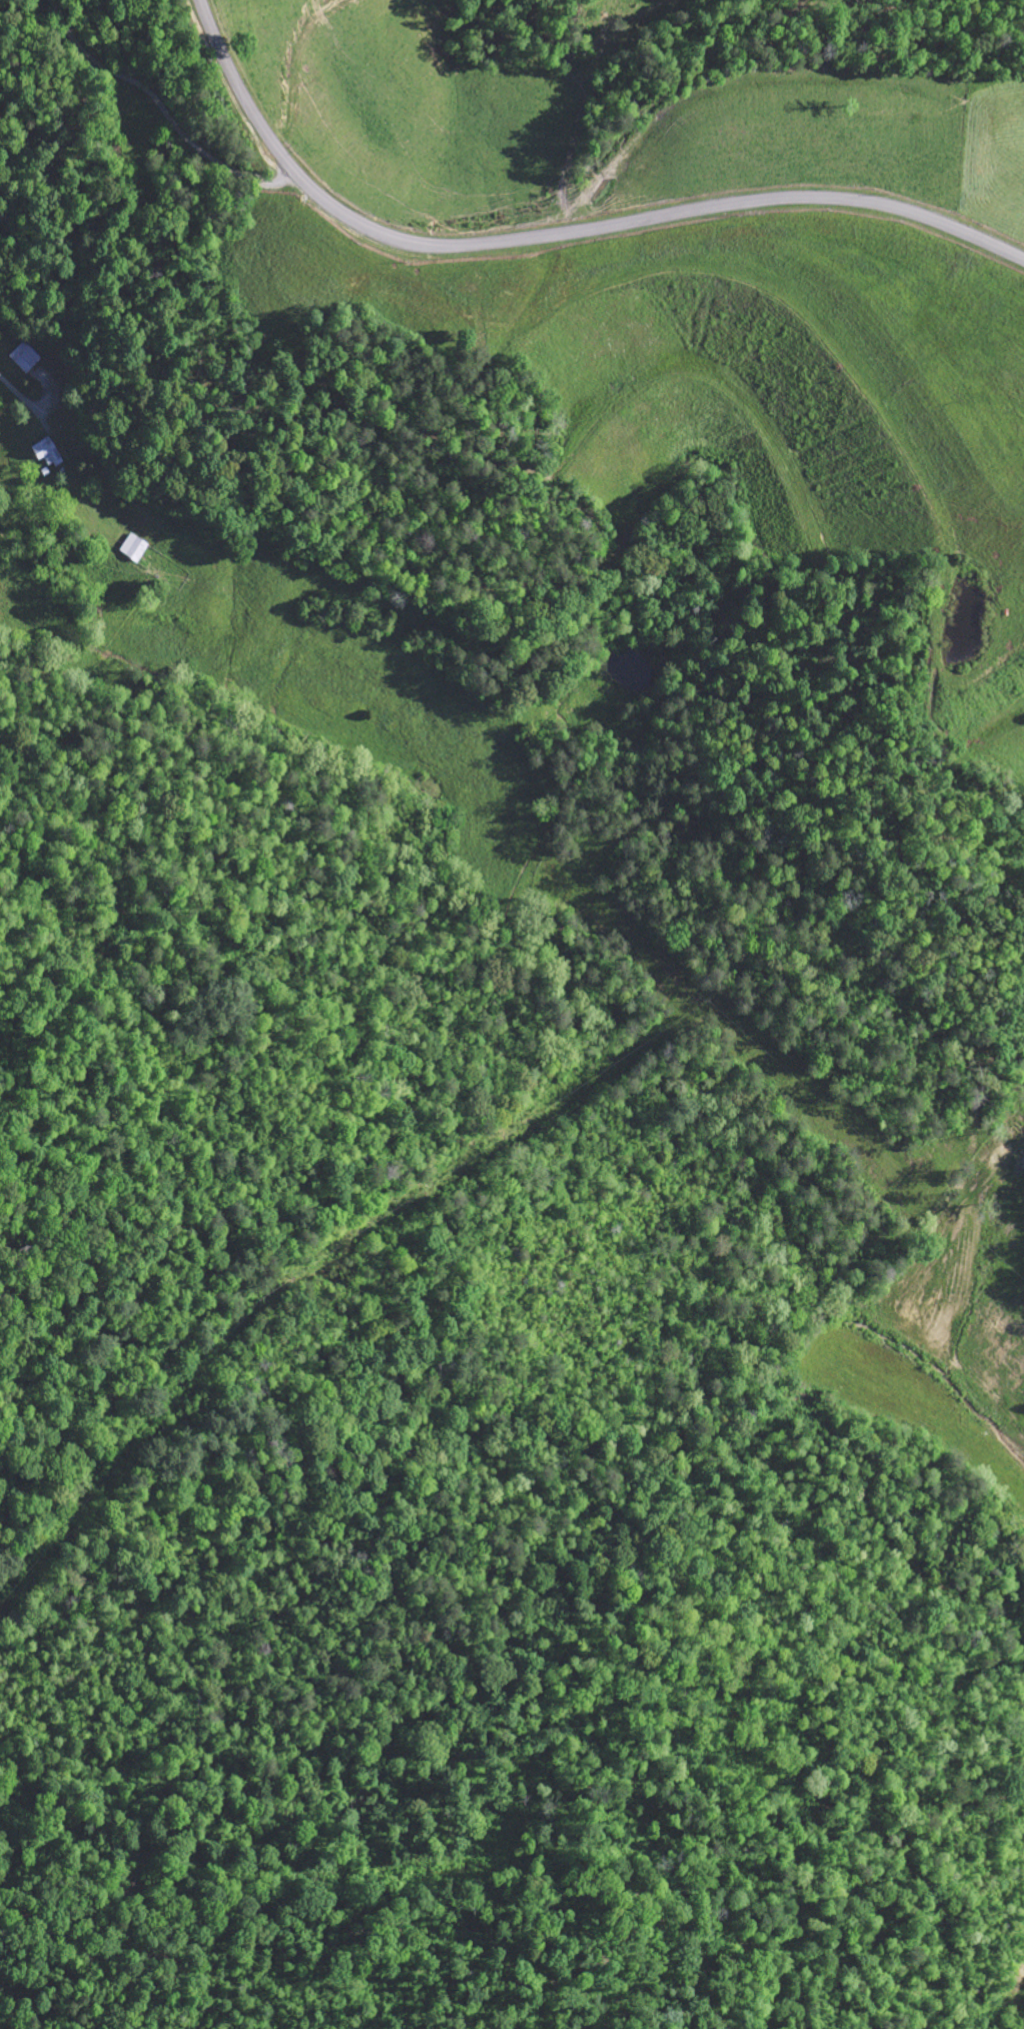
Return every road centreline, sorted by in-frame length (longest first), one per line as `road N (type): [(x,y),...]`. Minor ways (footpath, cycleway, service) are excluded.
road 1 (residential): [(0,1141),(18,1144),(44,1167),(71,1159),(104,1171),(142,1167),(172,1201),(219,1214),(108,787),(113,697),(156,643),(156,541),(67,412),(67,353),(99,267),(270,148)]
road 2 (residential): [(190,0),(230,89),(301,187),(386,234),(421,242),(506,240),(695,210),(817,201),(918,217),(1023,264)]

